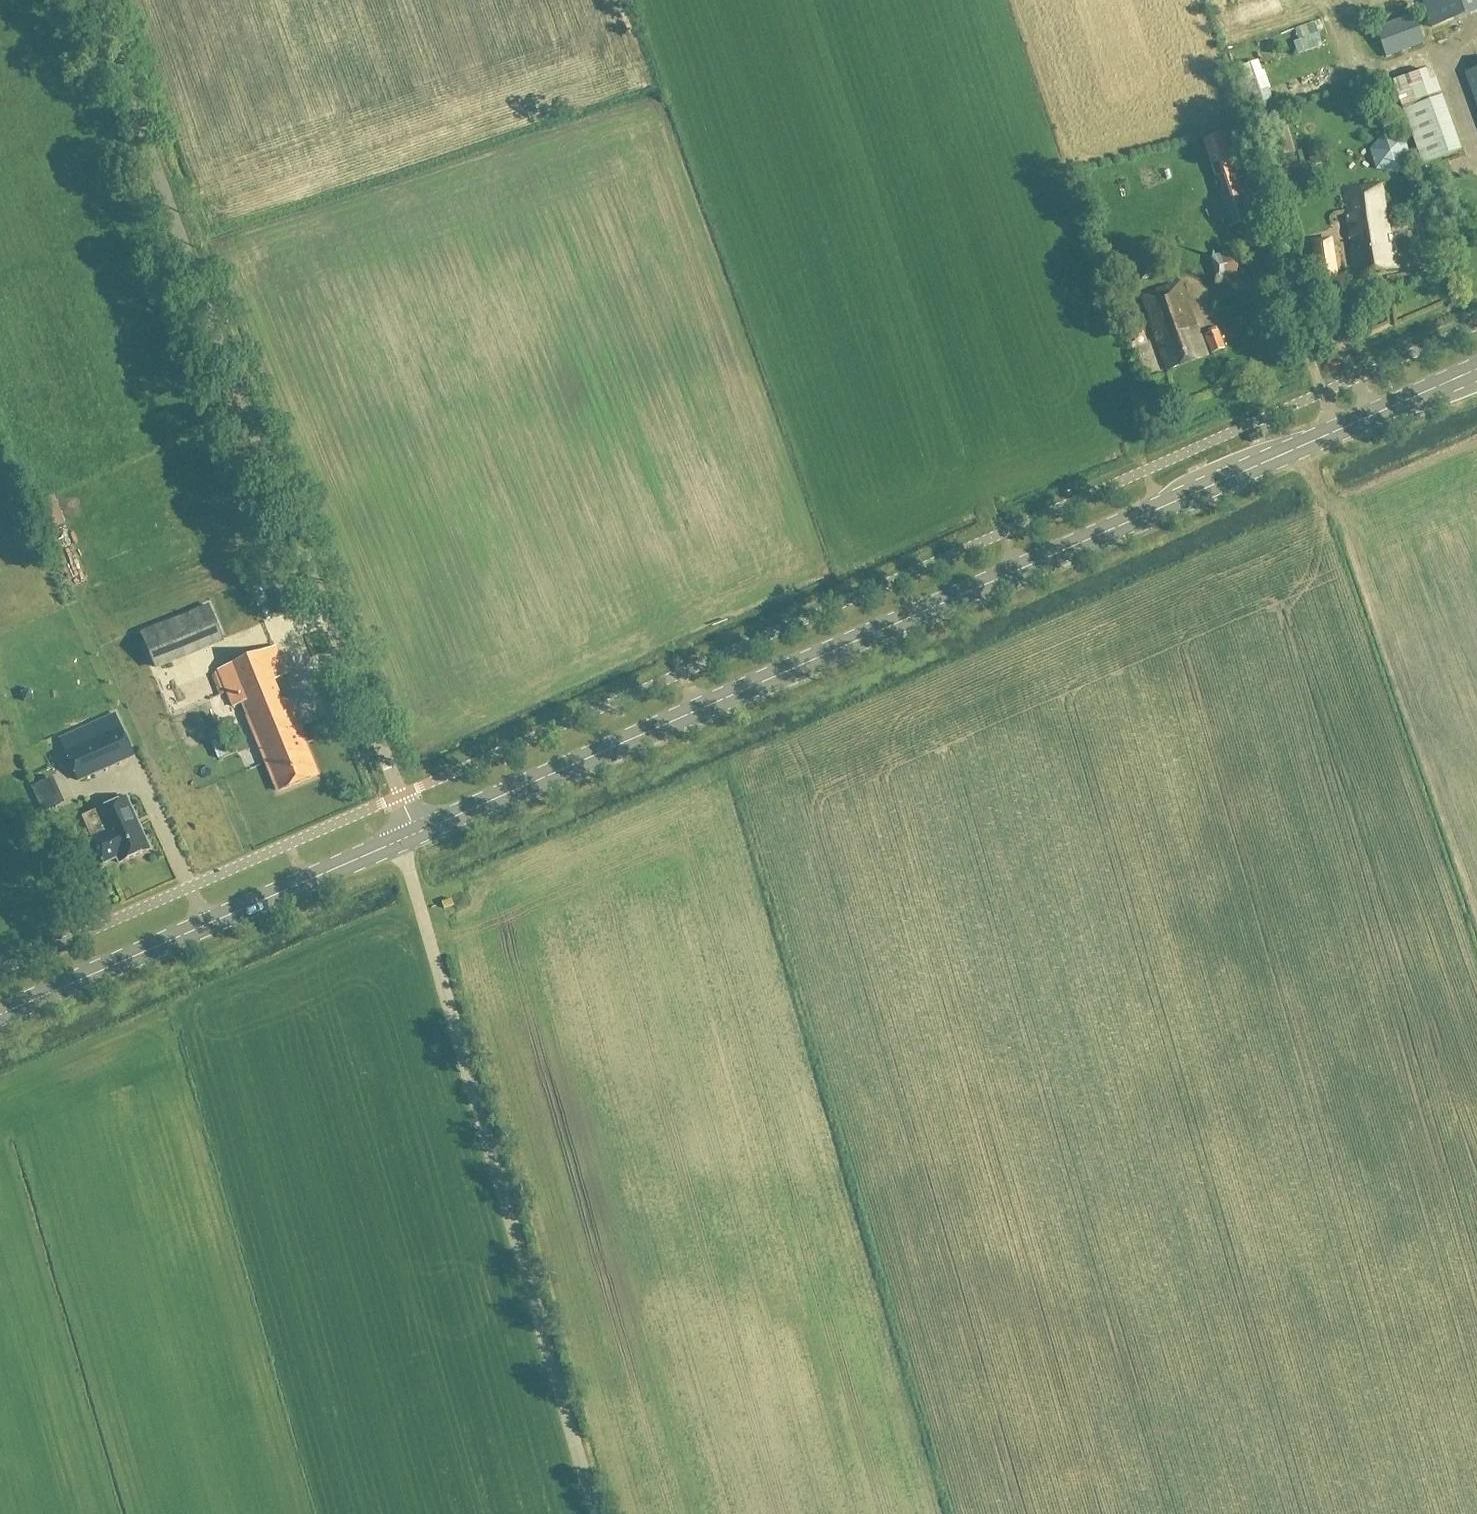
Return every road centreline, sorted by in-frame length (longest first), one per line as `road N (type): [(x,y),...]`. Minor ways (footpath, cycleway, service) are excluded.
road 1 (secondary): [(414,834),(1476,369)]
road 2 (unclassified): [(414,834),(102,0)]
road 3 (secondary): [(0,1018),(414,834)]

